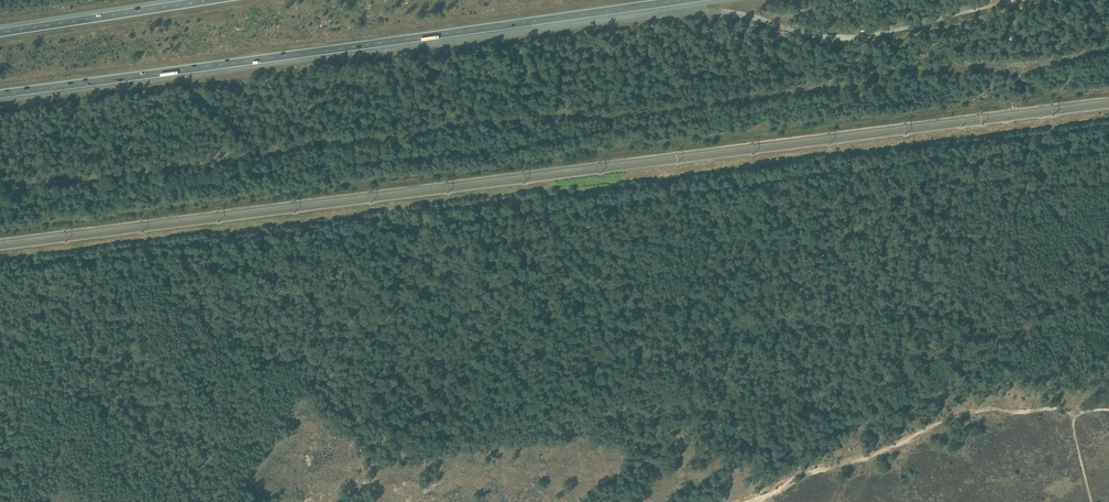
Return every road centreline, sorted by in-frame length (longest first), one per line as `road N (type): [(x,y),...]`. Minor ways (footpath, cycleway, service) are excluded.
road 1 (track): [(1108,119),(0,261)]
road 2 (track): [(0,270),(221,257),(1108,142)]
road 3 (motorway): [(0,94),(684,0)]
road 4 (motorway): [(211,0),(0,33)]

